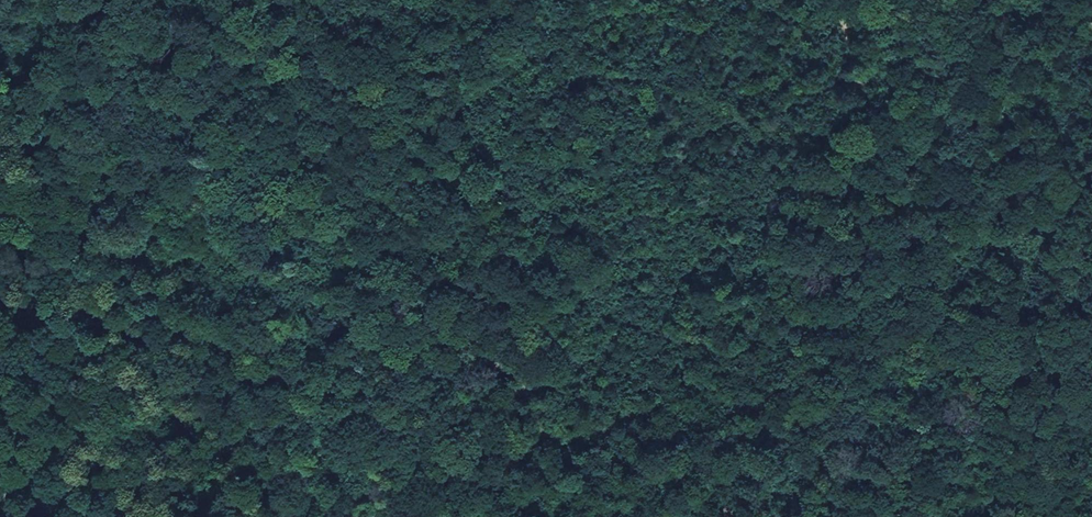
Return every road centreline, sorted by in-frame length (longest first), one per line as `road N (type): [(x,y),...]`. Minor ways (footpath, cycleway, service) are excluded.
road 1 (track): [(282,0),(488,347),(606,516)]
road 2 (track): [(1011,516),(977,414),(922,322),(847,0)]
road 3 (track): [(136,516),(98,333),(35,222),(0,182)]

